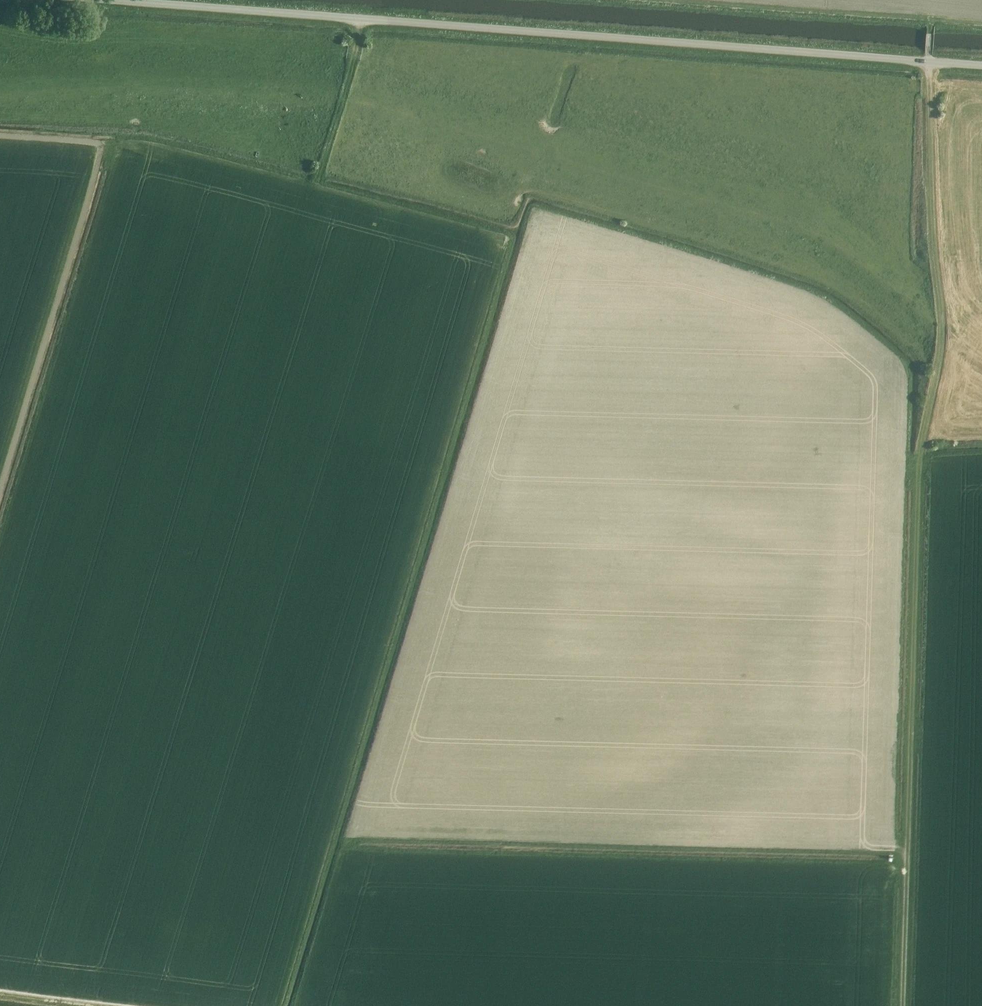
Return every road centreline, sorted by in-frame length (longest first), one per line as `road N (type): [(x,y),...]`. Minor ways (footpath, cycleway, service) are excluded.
road 1 (unclassified): [(981,65),(110,0)]

